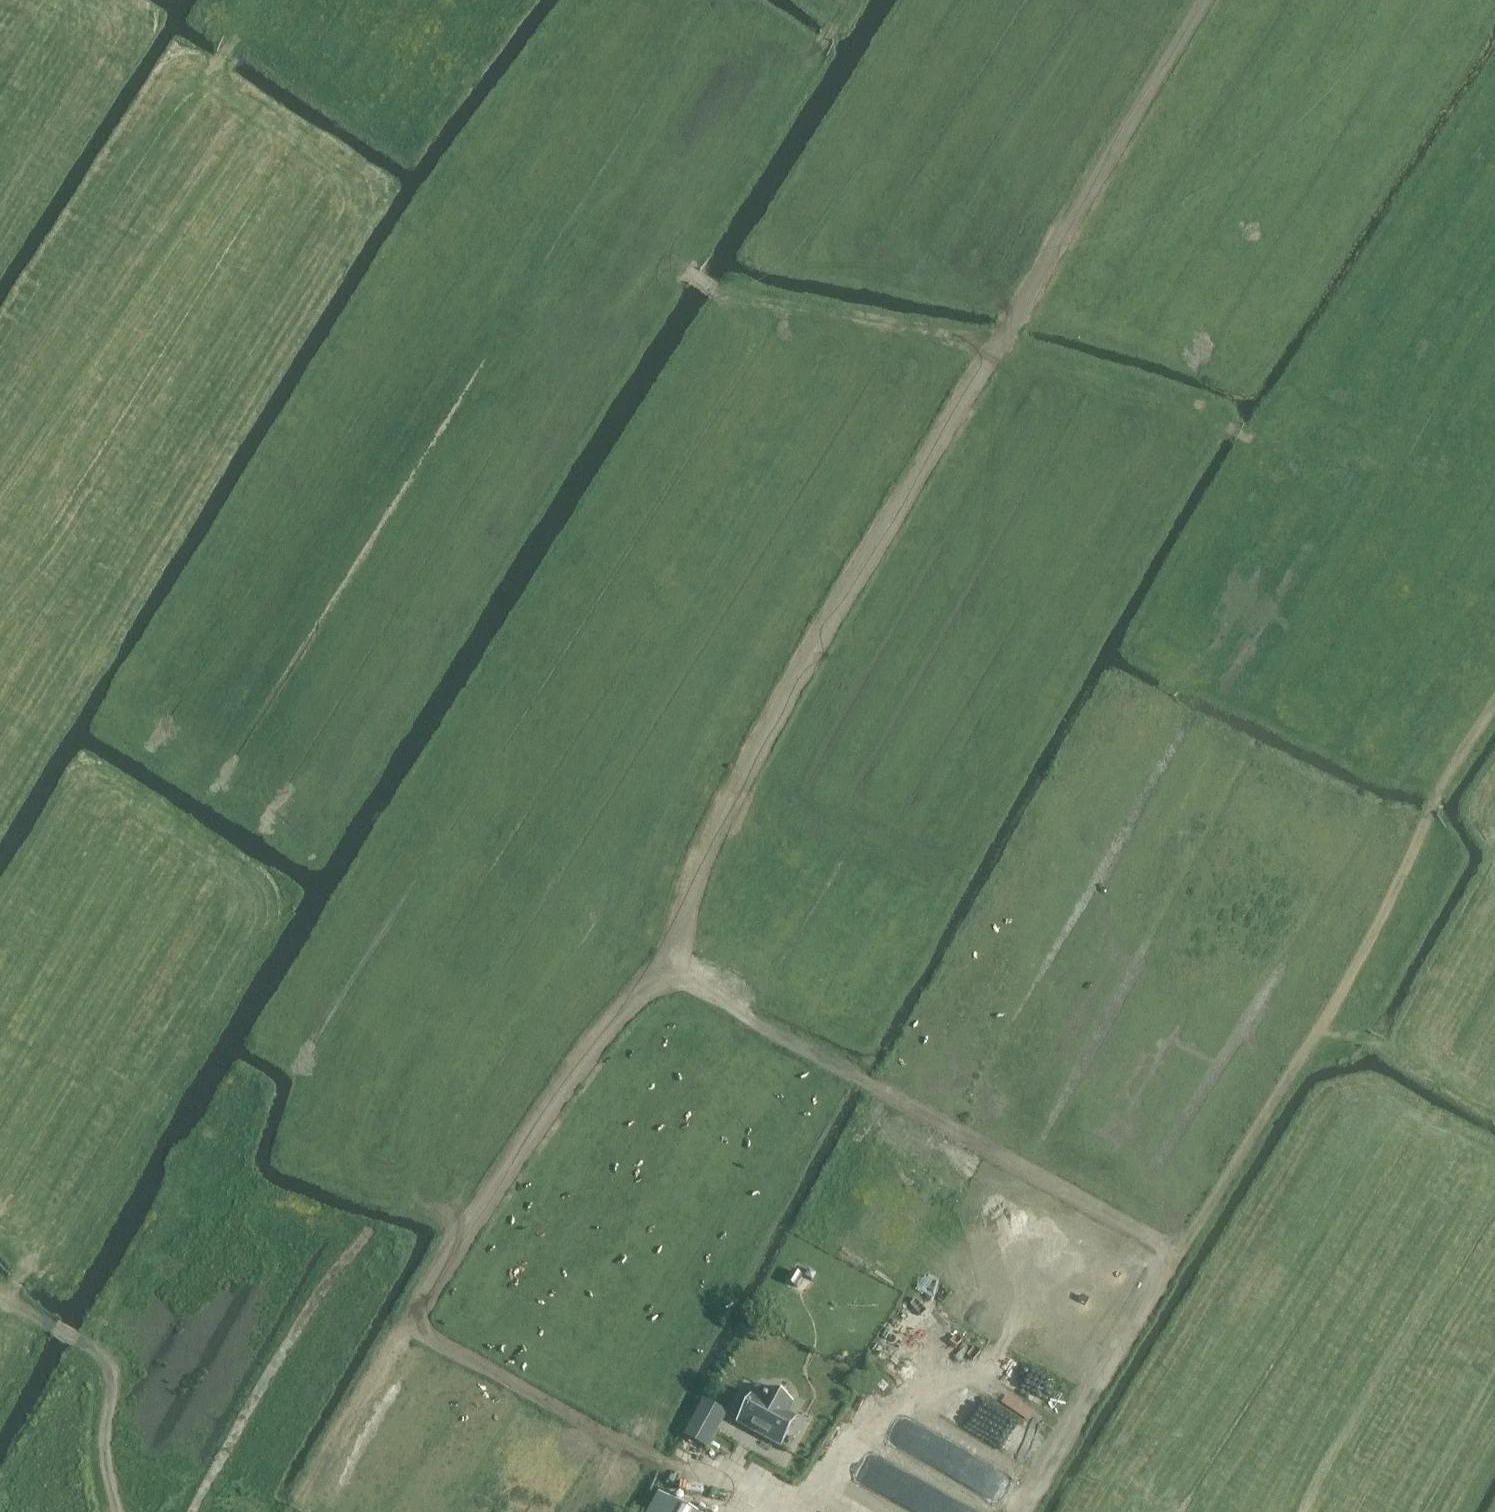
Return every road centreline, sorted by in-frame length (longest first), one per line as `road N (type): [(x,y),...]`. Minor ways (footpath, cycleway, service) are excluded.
road 1 (track): [(0,1292),(112,1367),(102,1436),(116,1511)]

